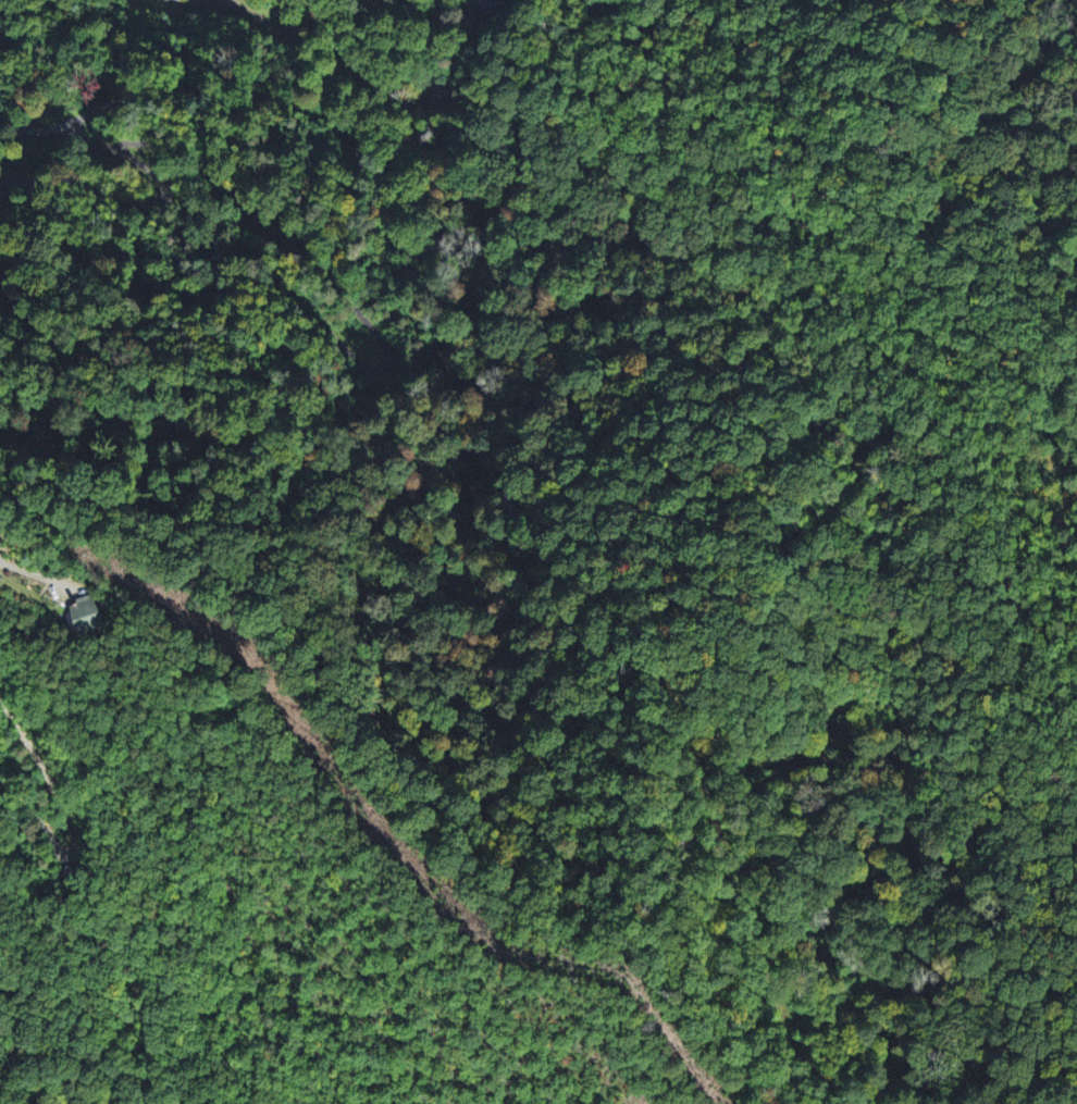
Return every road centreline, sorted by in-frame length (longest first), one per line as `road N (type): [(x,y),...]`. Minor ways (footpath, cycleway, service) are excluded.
road 1 (residential): [(434,0),(435,114),(419,136),(367,136),(170,91),(127,96),(74,131),(89,145),(166,150),(205,175),(352,300),(388,345),(380,367),(350,360),(308,310),(263,293),(152,288),(0,265)]
road 2 (track): [(843,1103),(715,995),(692,950),(686,768),(641,717),(476,734),(392,705),(158,521),(129,506),(0,473)]
road 3 (residential): [(0,311),(148,399),(170,427),(146,444),(0,441)]

